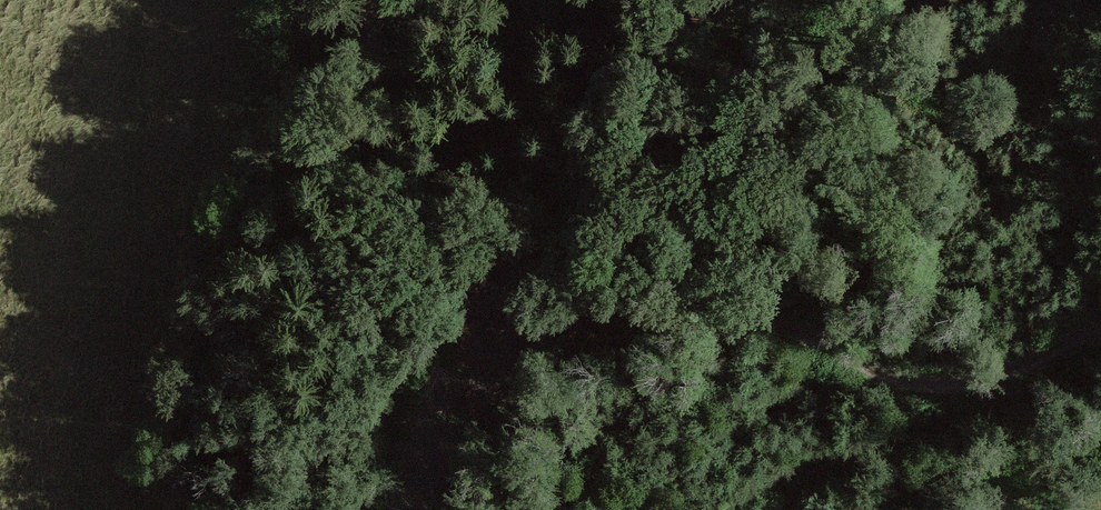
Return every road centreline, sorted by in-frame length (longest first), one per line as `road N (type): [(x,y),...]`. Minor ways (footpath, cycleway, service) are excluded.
road 1 (track): [(486,378),(599,317),(647,306),(732,308),(896,378),(940,386),(1008,371),(1100,317)]
road 2 (track): [(486,378),(532,268),(621,0)]
road 3 (track): [(430,509),(486,378)]

